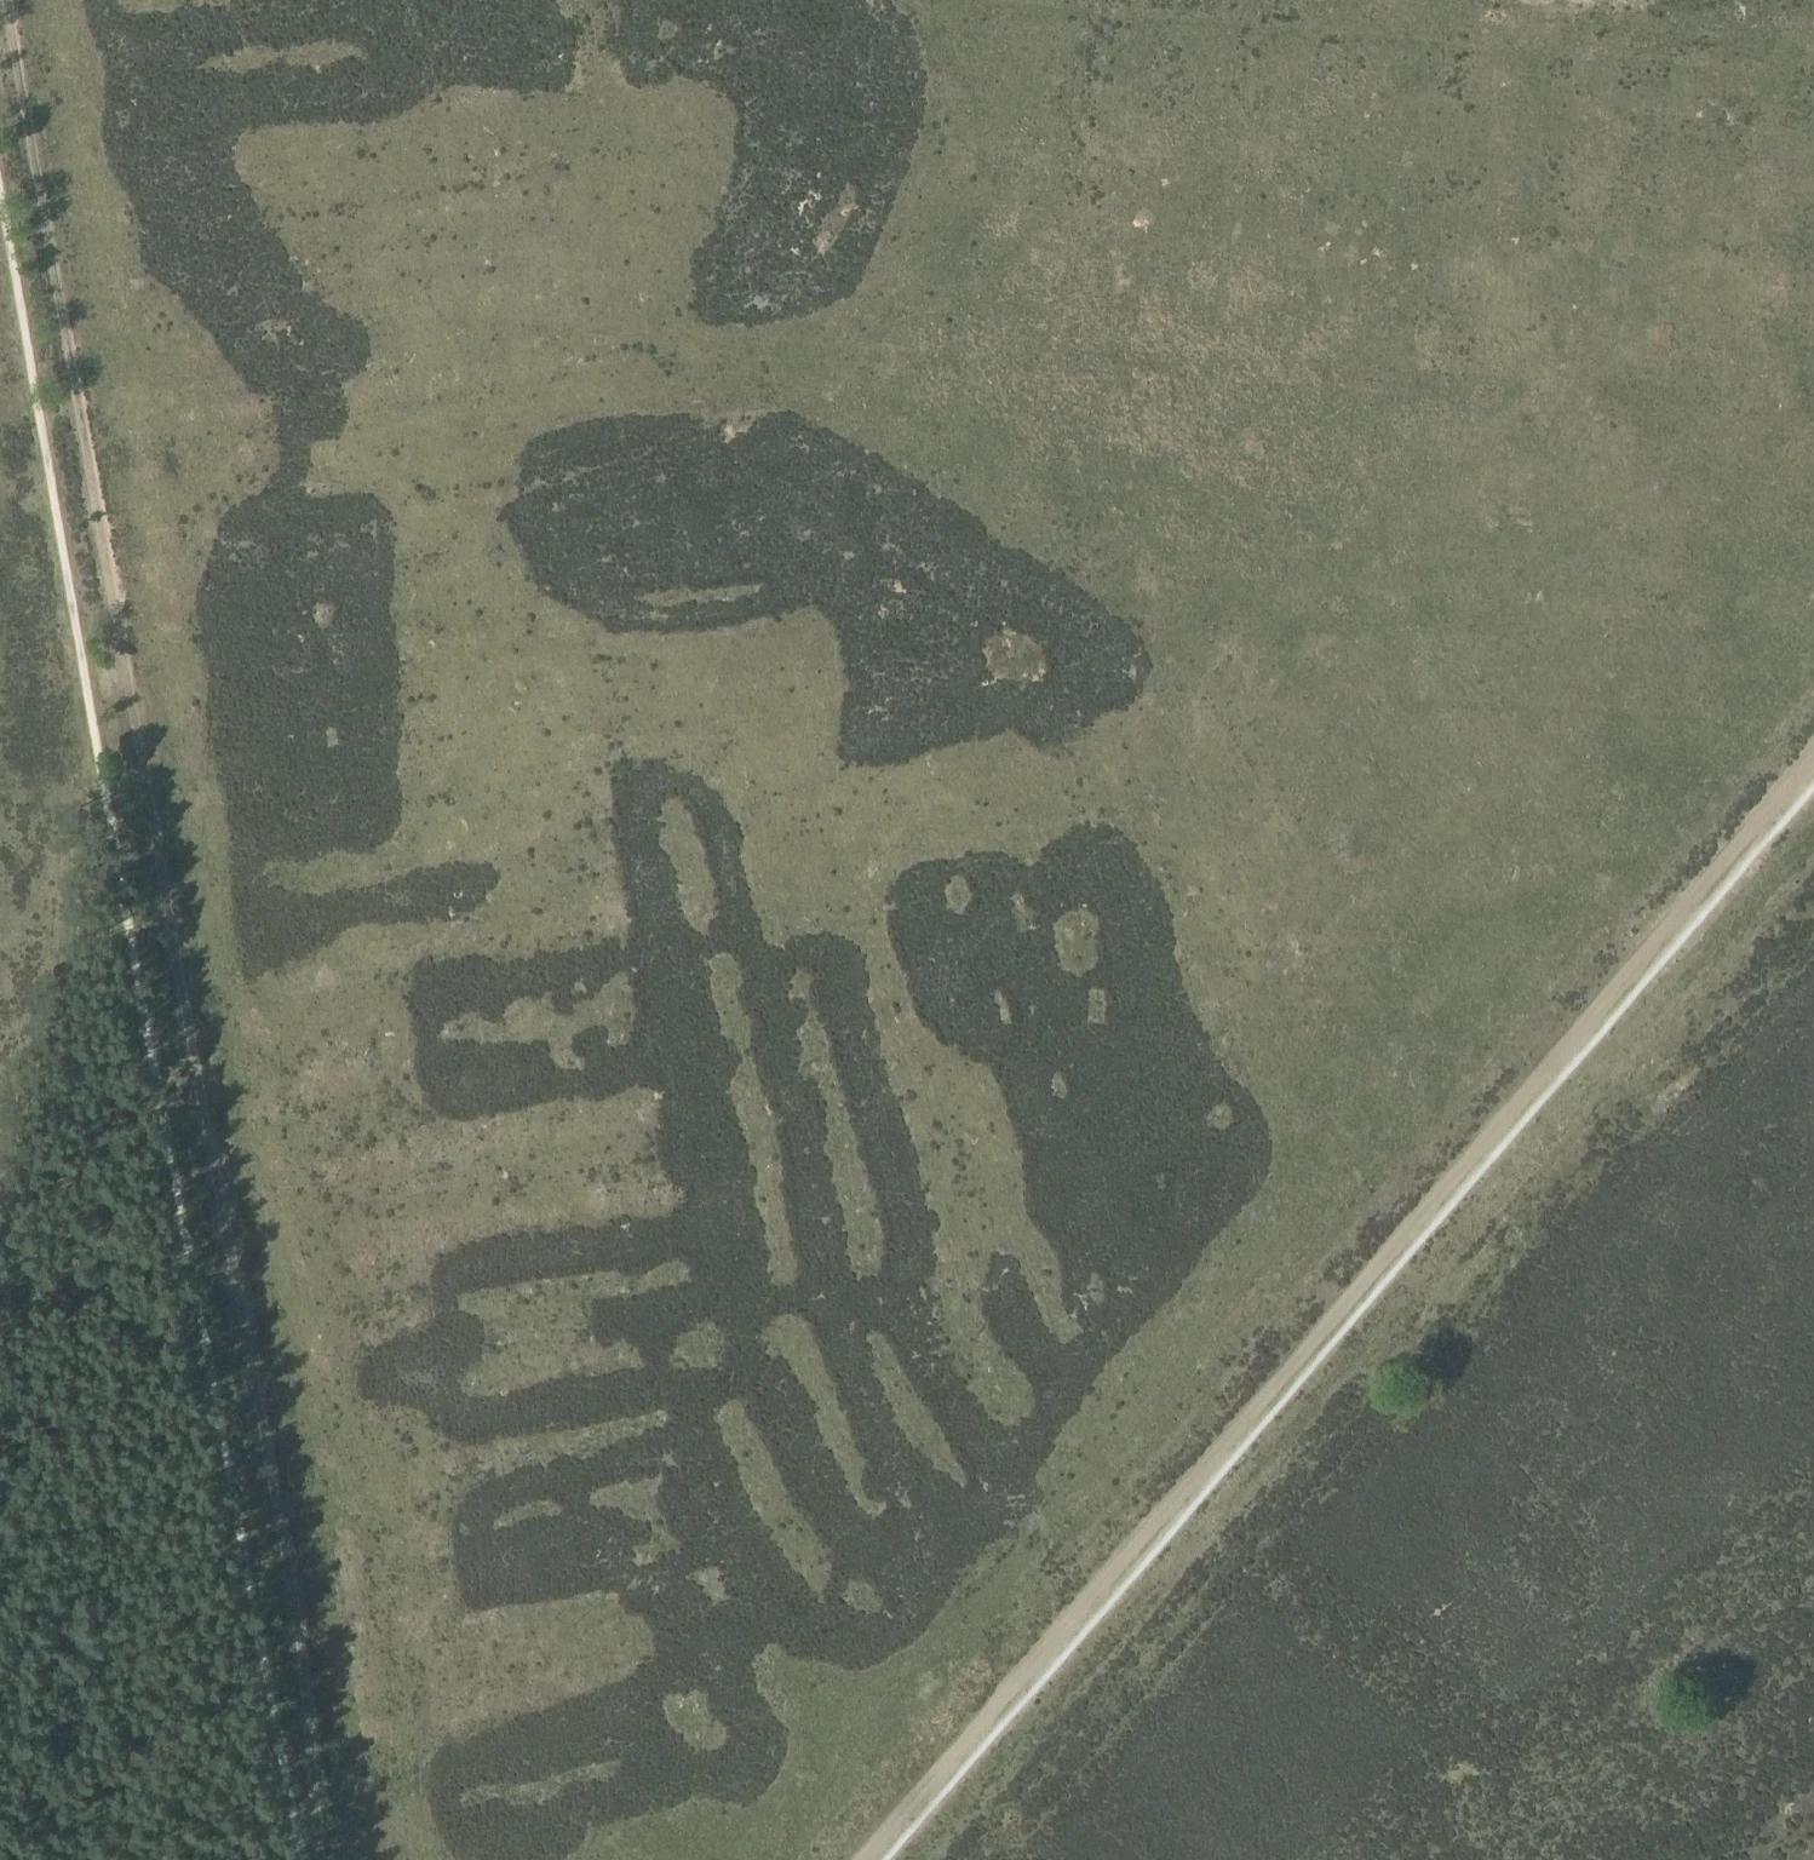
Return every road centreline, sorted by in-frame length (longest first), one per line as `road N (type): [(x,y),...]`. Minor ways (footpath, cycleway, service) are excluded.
road 1 (track): [(4,0),(312,1668),(320,1859)]
road 2 (track): [(1813,747),(855,1859)]

